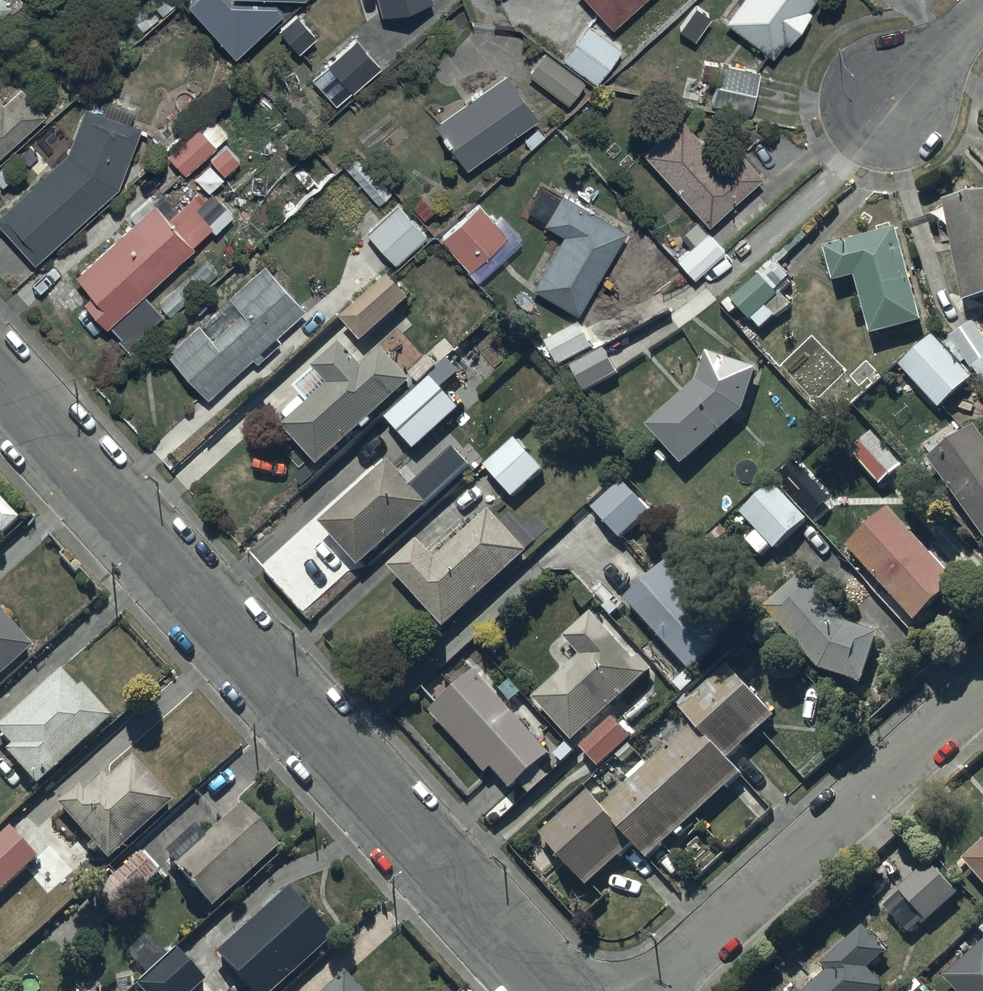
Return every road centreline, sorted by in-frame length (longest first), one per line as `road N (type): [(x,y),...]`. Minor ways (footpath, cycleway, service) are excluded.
road 1 (residential): [(546,990),(0,386)]
road 2 (residential): [(655,990),(982,691)]
road 3 (residential): [(982,14),(886,110)]

